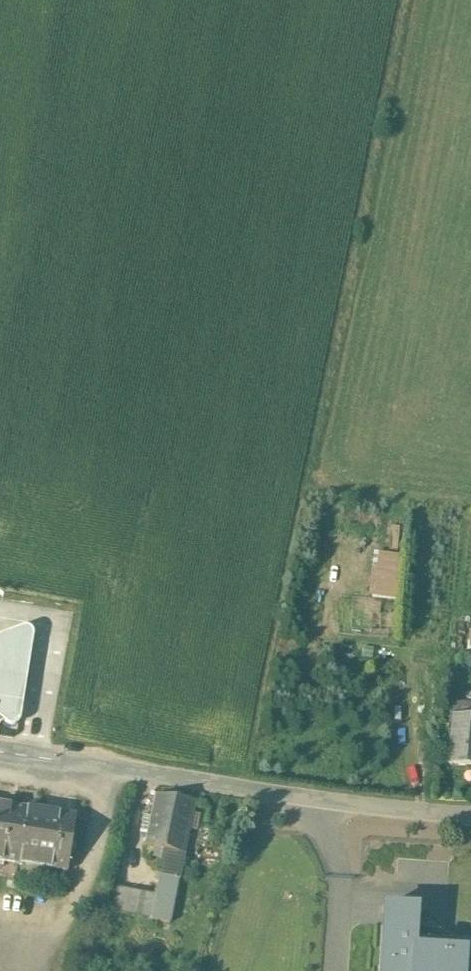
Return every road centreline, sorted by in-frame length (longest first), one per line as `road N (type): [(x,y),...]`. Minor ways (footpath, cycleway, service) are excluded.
road 1 (unclassified): [(470,809),(316,796),(0,747)]

